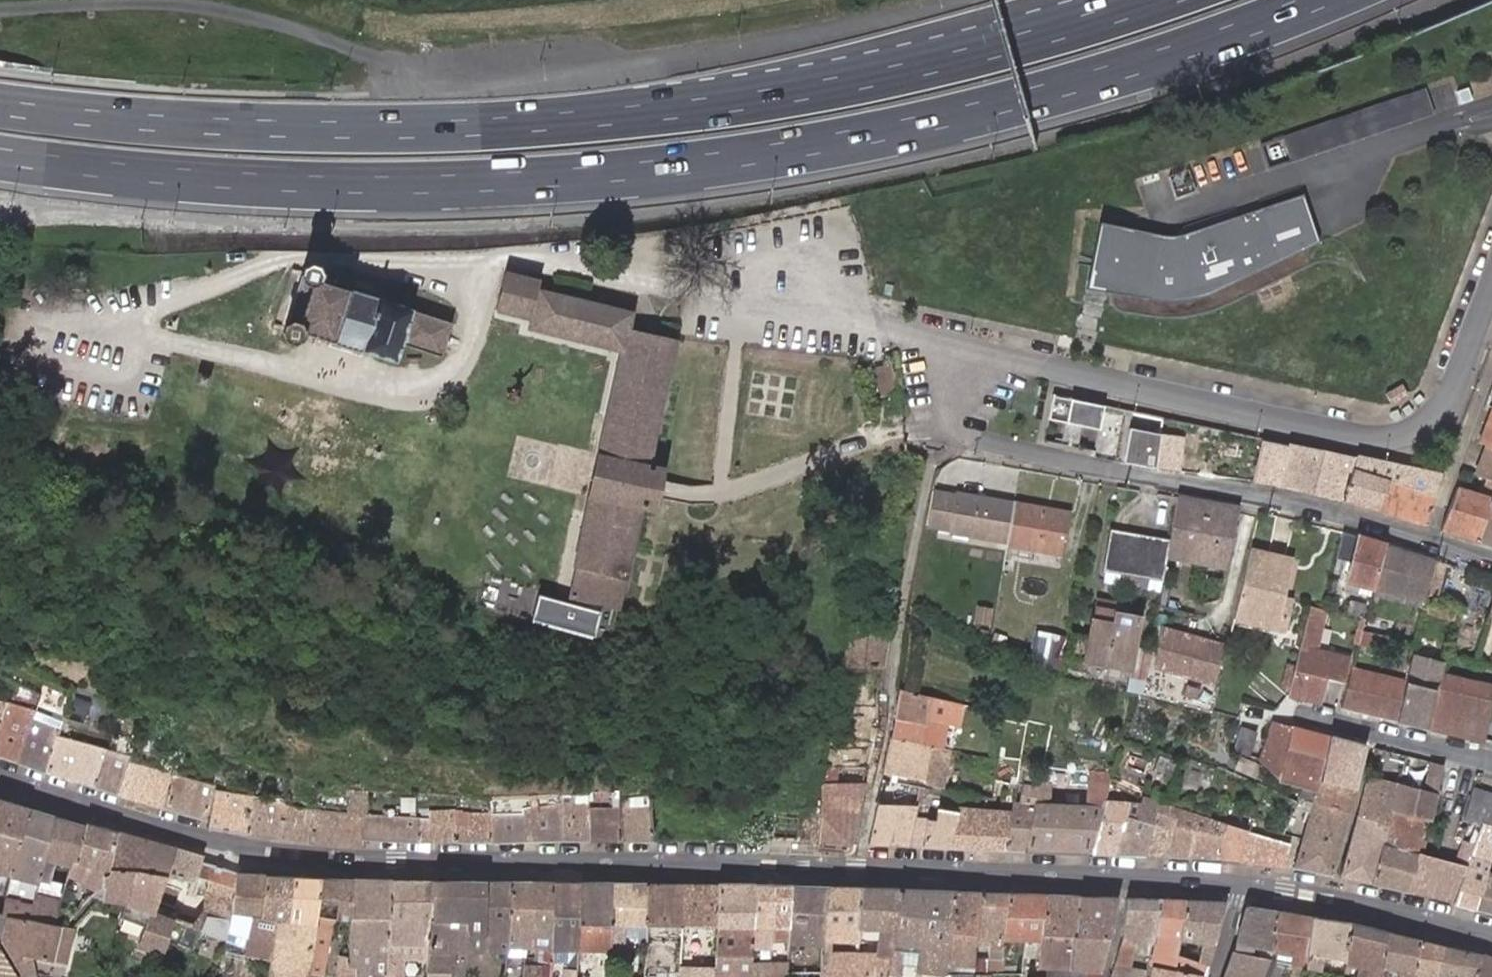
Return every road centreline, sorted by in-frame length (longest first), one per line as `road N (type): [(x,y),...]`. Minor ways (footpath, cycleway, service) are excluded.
road 1 (motorway): [(0,155),(194,177),(386,185),(517,184),(703,163),(866,139),(1031,97),(1169,58),(1326,0)]
road 2 (motorway): [(1166,0),(958,60),(698,107),(517,126),(195,125),(0,106)]
road 3 (residential): [(1118,873),(279,854),(171,833),(0,779)]
road 4 (unclassified): [(1474,337),(1456,387),(1419,426),(1360,439),(980,356),(954,377),(927,435)]
road 5 (residential): [(1432,543),(1275,500),(927,435)]
road 6 (residential): [(1491,938),(1233,882)]
road 7 (residential): [(1491,761),(1288,710)]
road 8 (residential): [(1491,373),(1432,543)]

